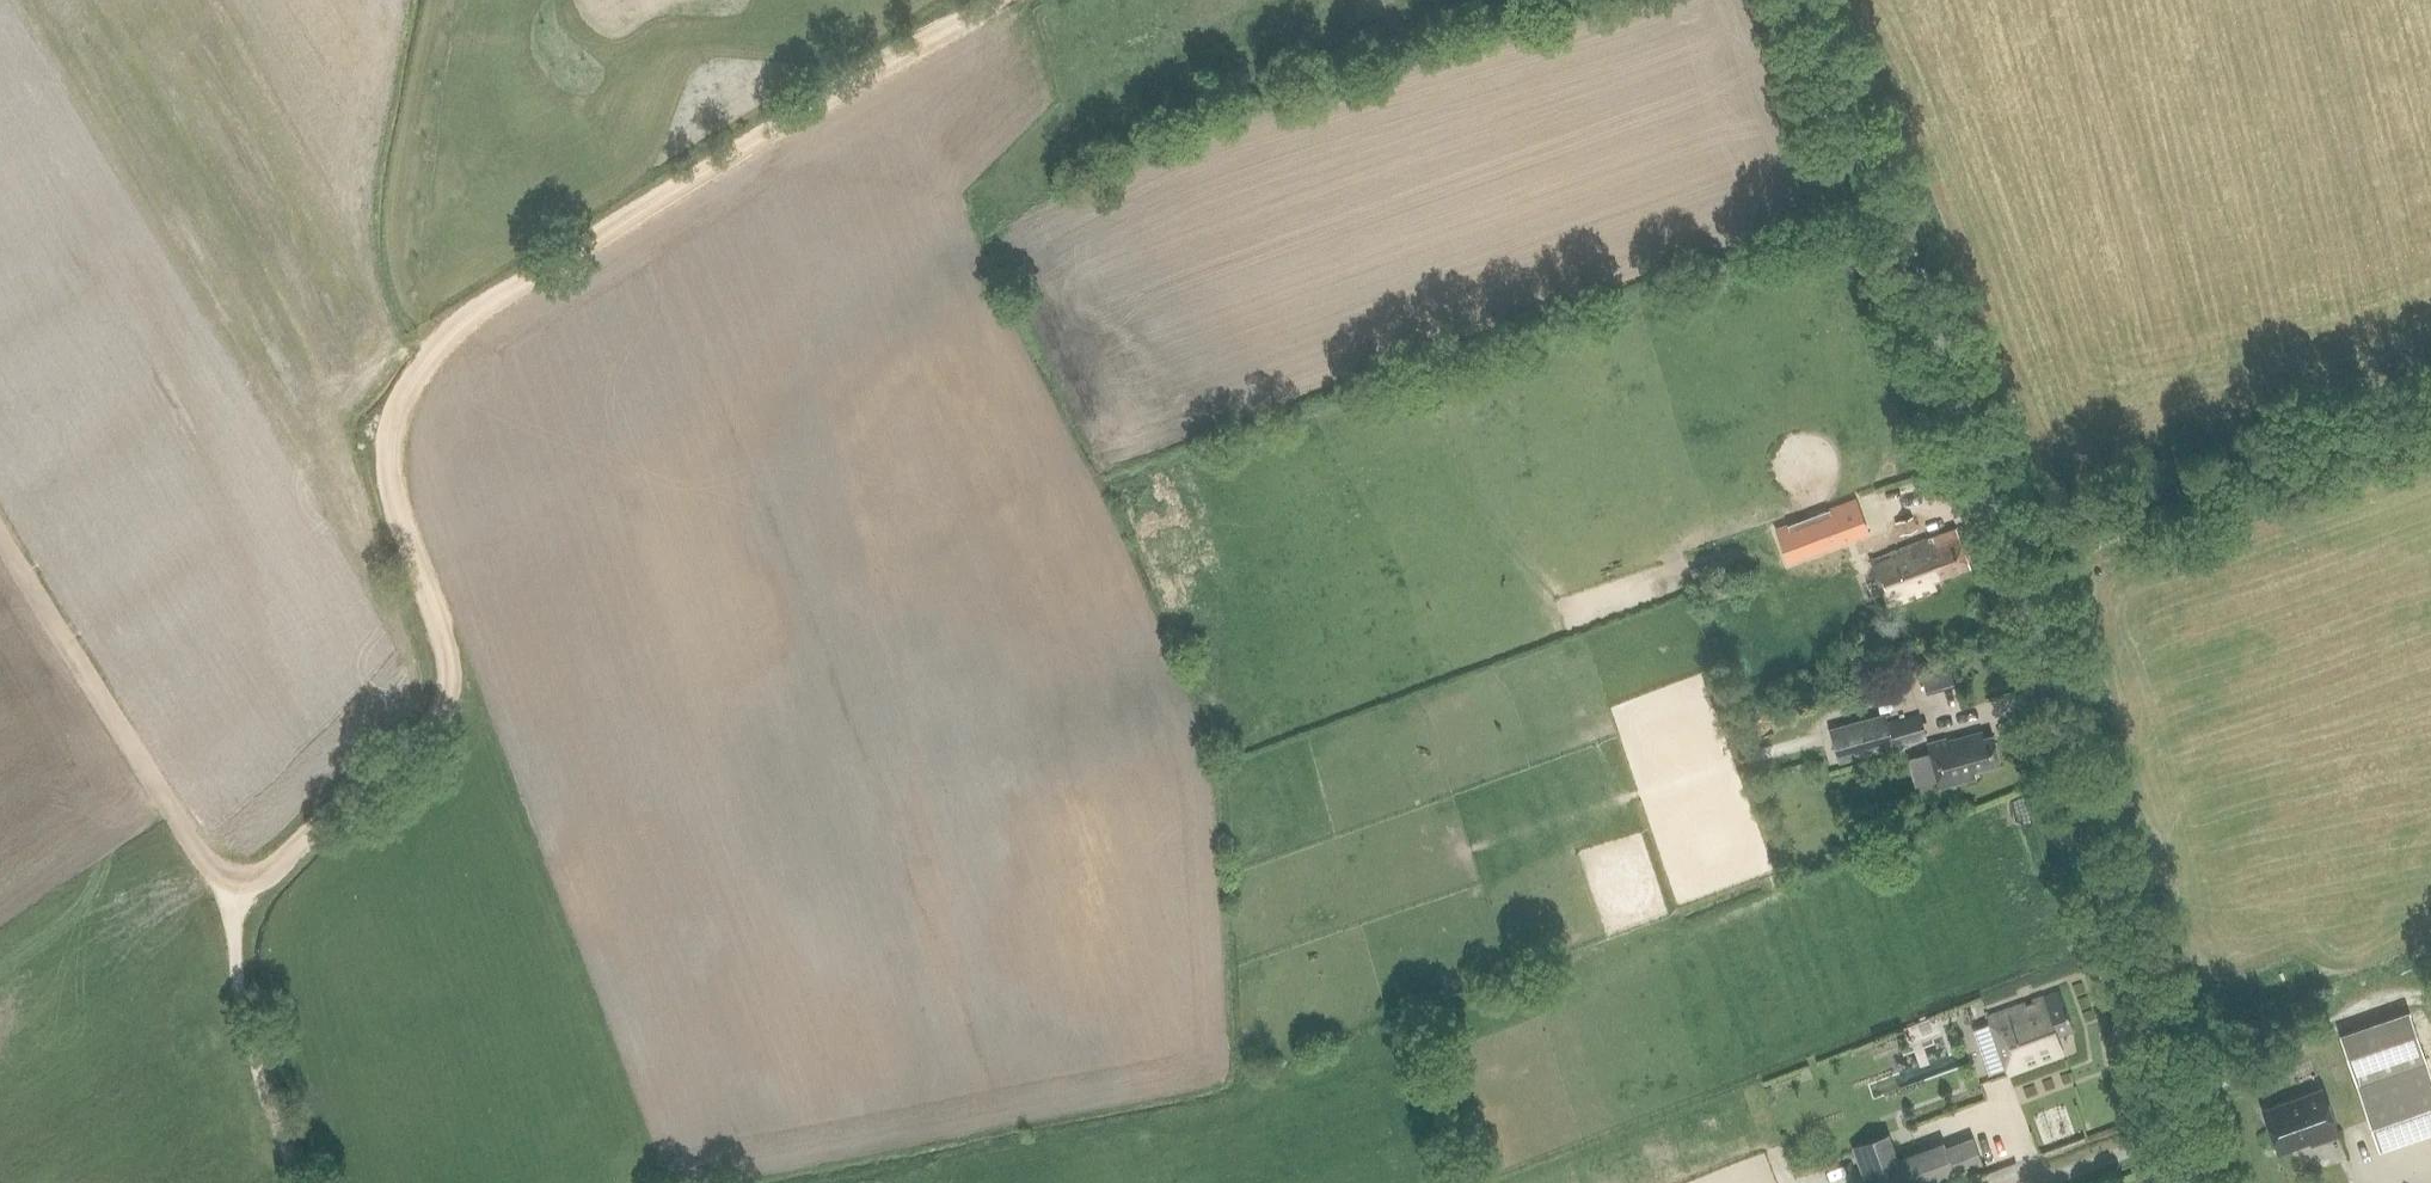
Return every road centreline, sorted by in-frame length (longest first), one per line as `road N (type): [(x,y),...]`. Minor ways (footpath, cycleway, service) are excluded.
road 1 (track): [(232,901),(434,728),(444,694),(440,653),(389,483),(387,447),(413,374),(444,337),(474,310),(997,0)]
road 2 (tertiary): [(2200,1182),(2130,967),(2009,531),(1805,0)]
road 3 (track): [(1985,539),(2430,390)]
road 4 (track): [(0,535),(232,901)]
road 5 (track): [(232,901),(253,1068),(292,1182)]
road 6 (track): [(2048,1182),(2181,1132)]

